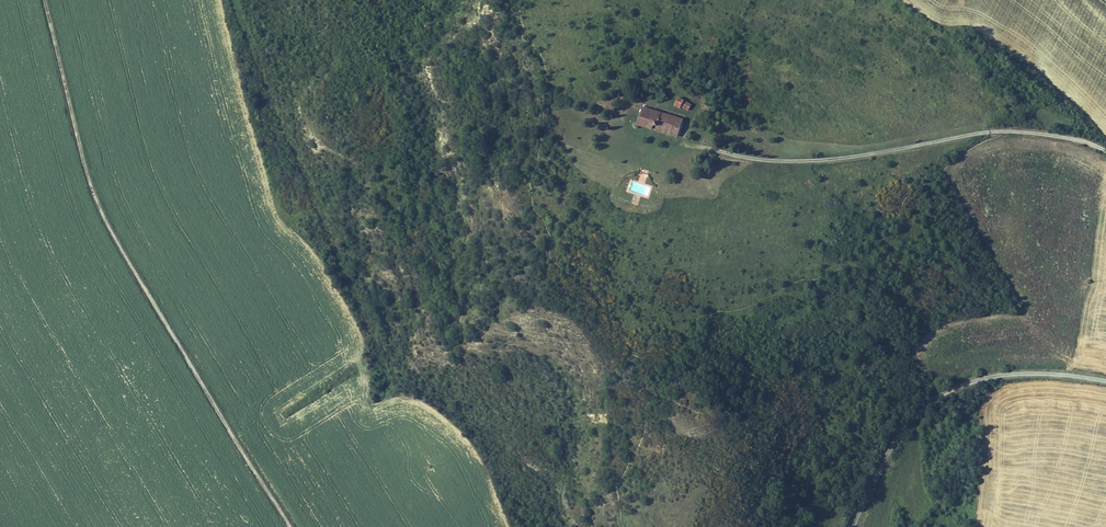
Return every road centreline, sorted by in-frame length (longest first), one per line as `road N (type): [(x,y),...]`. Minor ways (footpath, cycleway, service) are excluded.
road 1 (track): [(290,526),(99,208),(44,0)]
road 2 (unclassified): [(853,526),(906,421),(941,395),(1001,375),(1105,381)]

